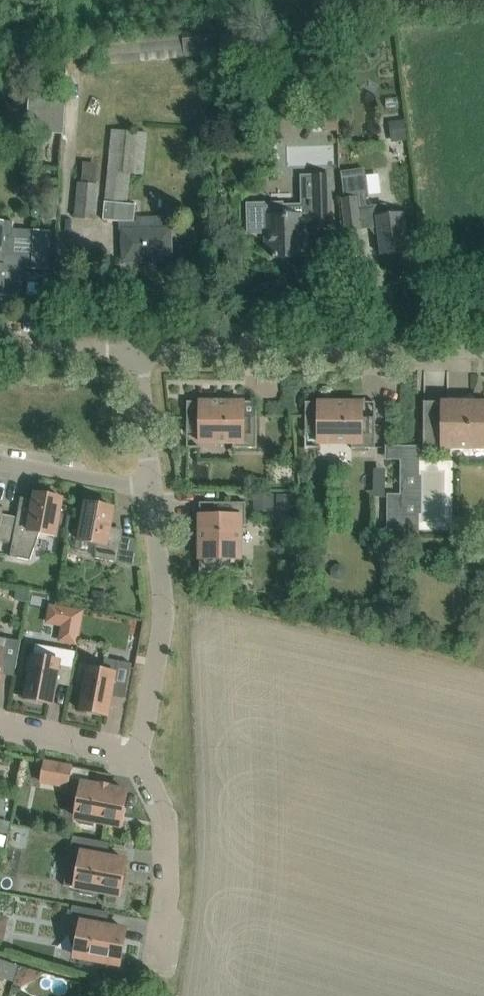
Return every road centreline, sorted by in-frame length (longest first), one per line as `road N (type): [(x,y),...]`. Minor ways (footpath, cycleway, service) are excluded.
road 1 (unclassified): [(483,349),(138,350)]
road 2 (residential): [(137,759),(164,623),(153,489)]
road 3 (residential): [(137,759),(170,818),(165,976)]
road 4 (residential): [(153,489),(0,461)]
road 5 (residential): [(0,729),(137,759)]
road 6 (residential): [(153,489),(138,350)]
road 7 (unclassified): [(138,350),(0,350)]

